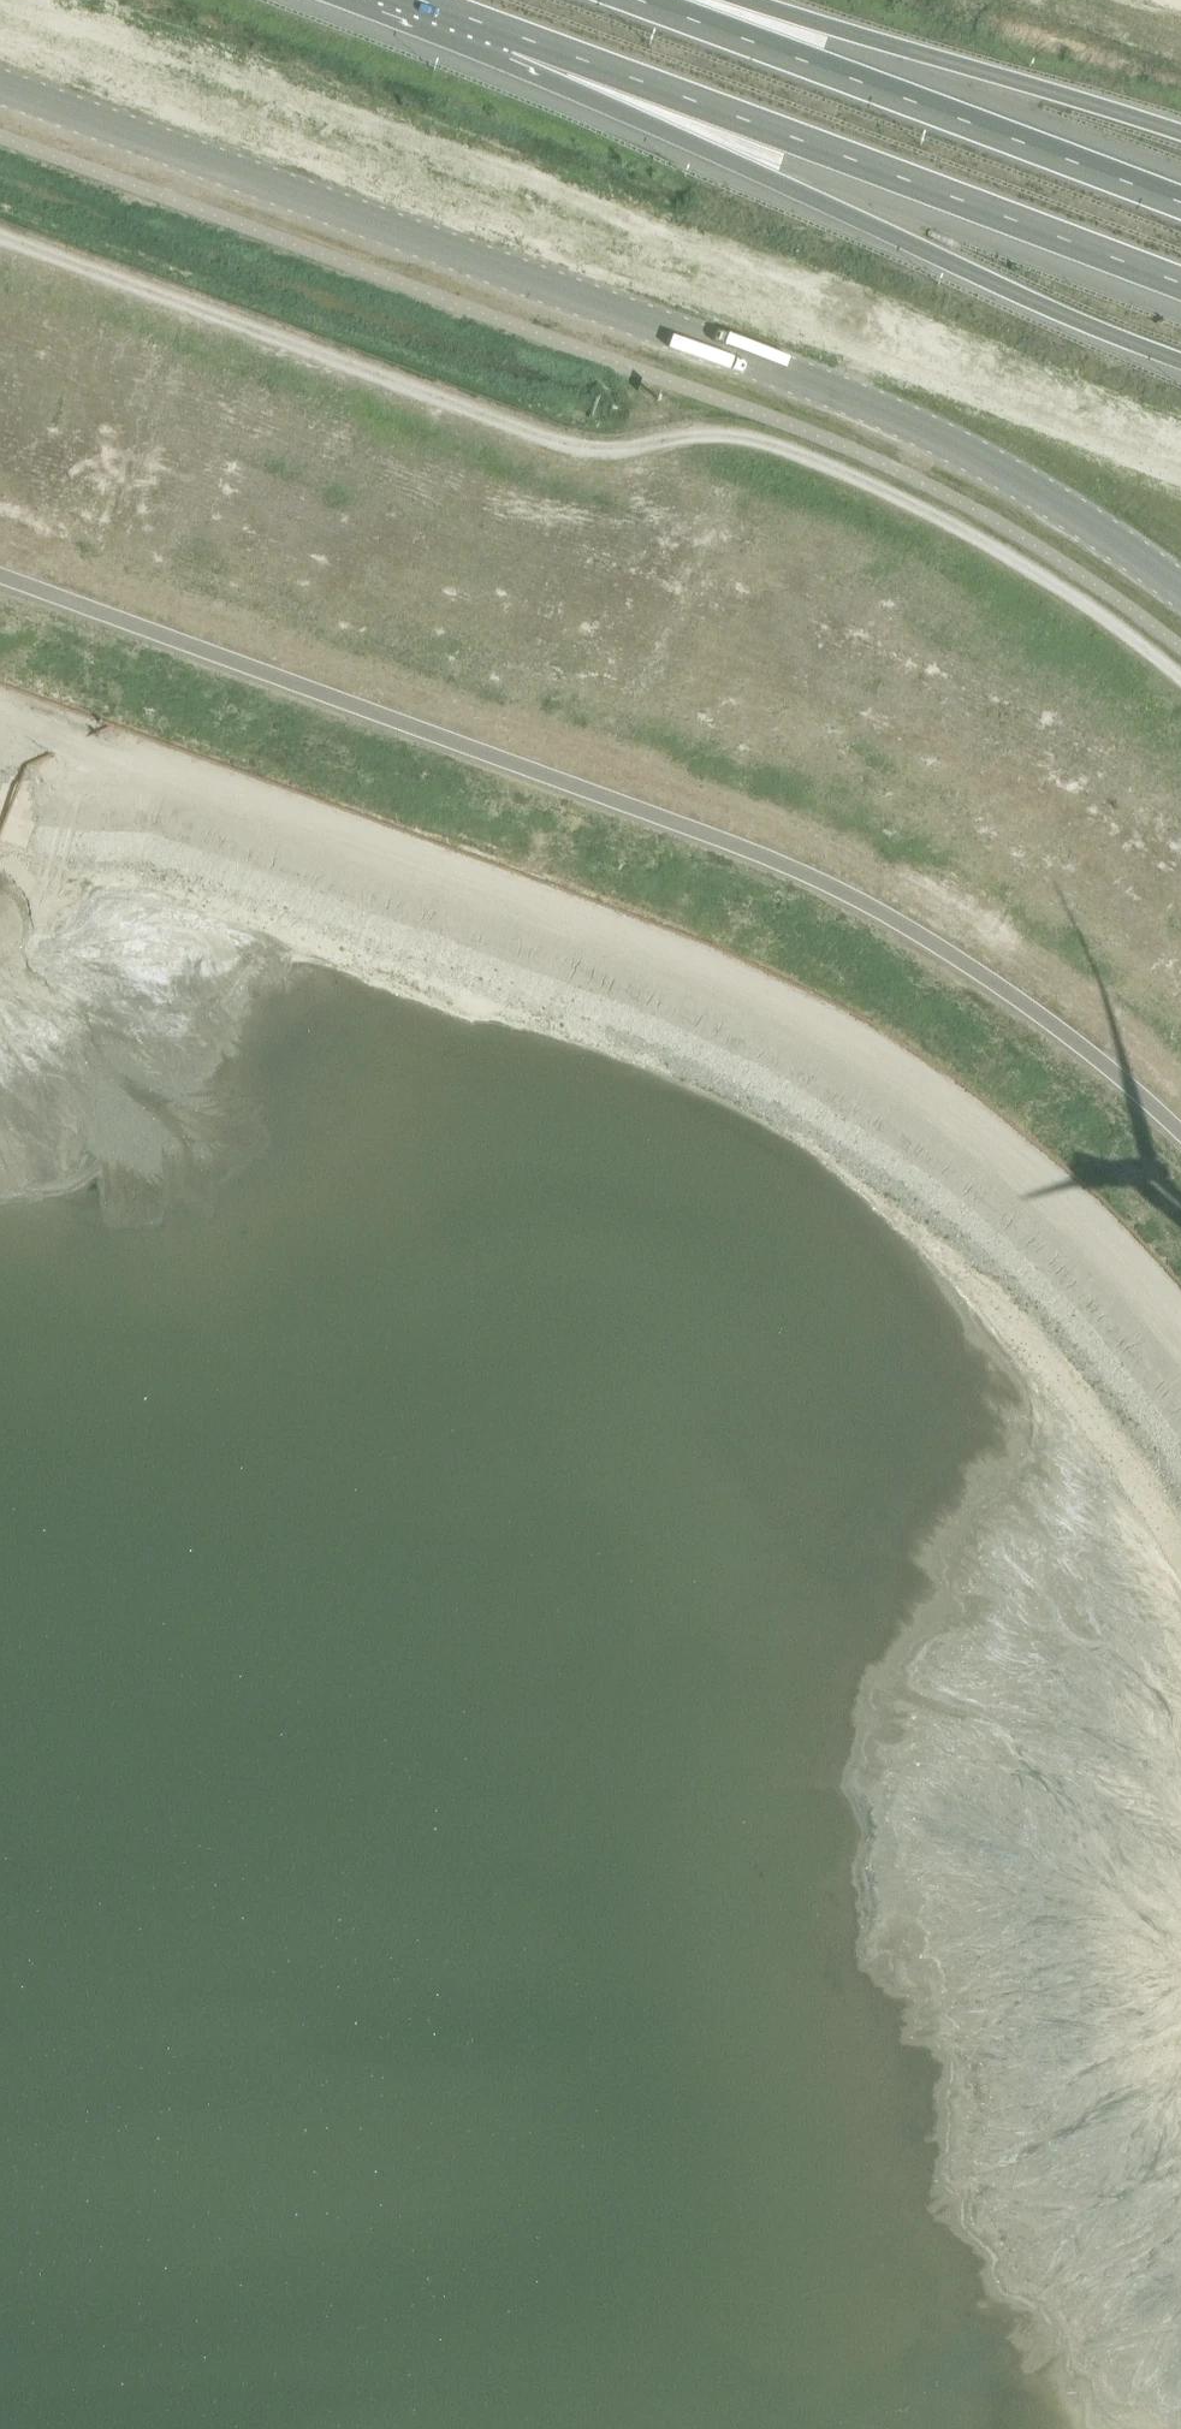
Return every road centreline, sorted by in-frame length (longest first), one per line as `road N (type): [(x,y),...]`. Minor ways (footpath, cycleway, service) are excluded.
road 1 (track): [(0,810),(900,1152),(1082,1306),(1180,1433)]
road 2 (tertiary): [(0,80),(914,423),(1049,499),(1180,592)]
road 3 (trunk): [(512,34),(655,127),(1180,364)]
road 4 (trunk): [(512,34),(1180,284)]
road 5 (trunk): [(1180,203),(638,0)]
road 6 (trunk): [(1180,133),(761,0)]

